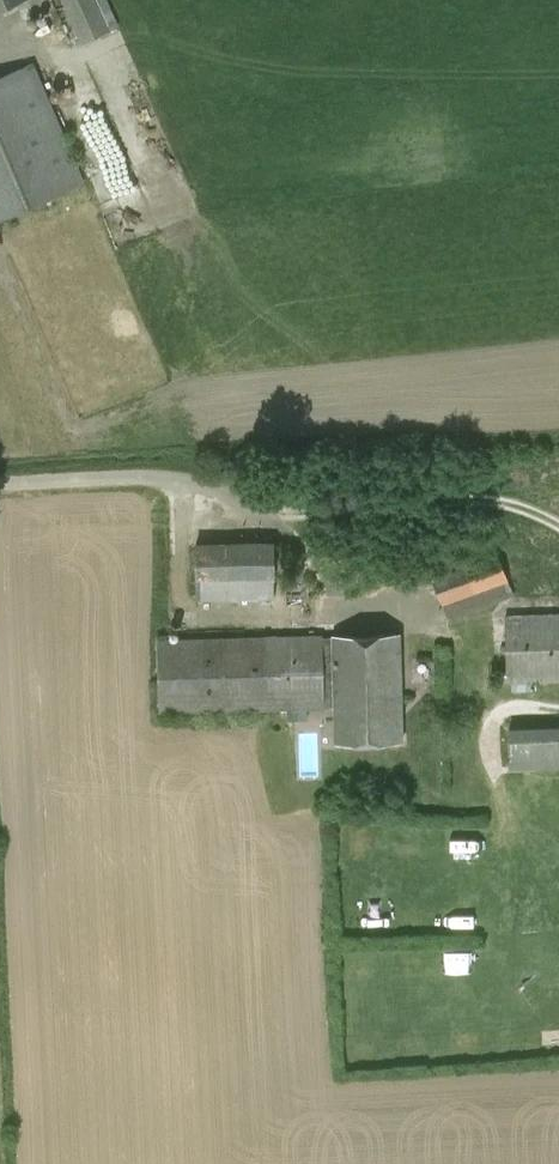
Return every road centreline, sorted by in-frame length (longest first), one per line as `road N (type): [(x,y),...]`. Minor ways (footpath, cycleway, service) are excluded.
road 1 (residential): [(416,609),(354,607),(265,517),(221,492),(146,479),(0,484)]
road 2 (track): [(558,525),(530,510),(468,502),(265,517)]

